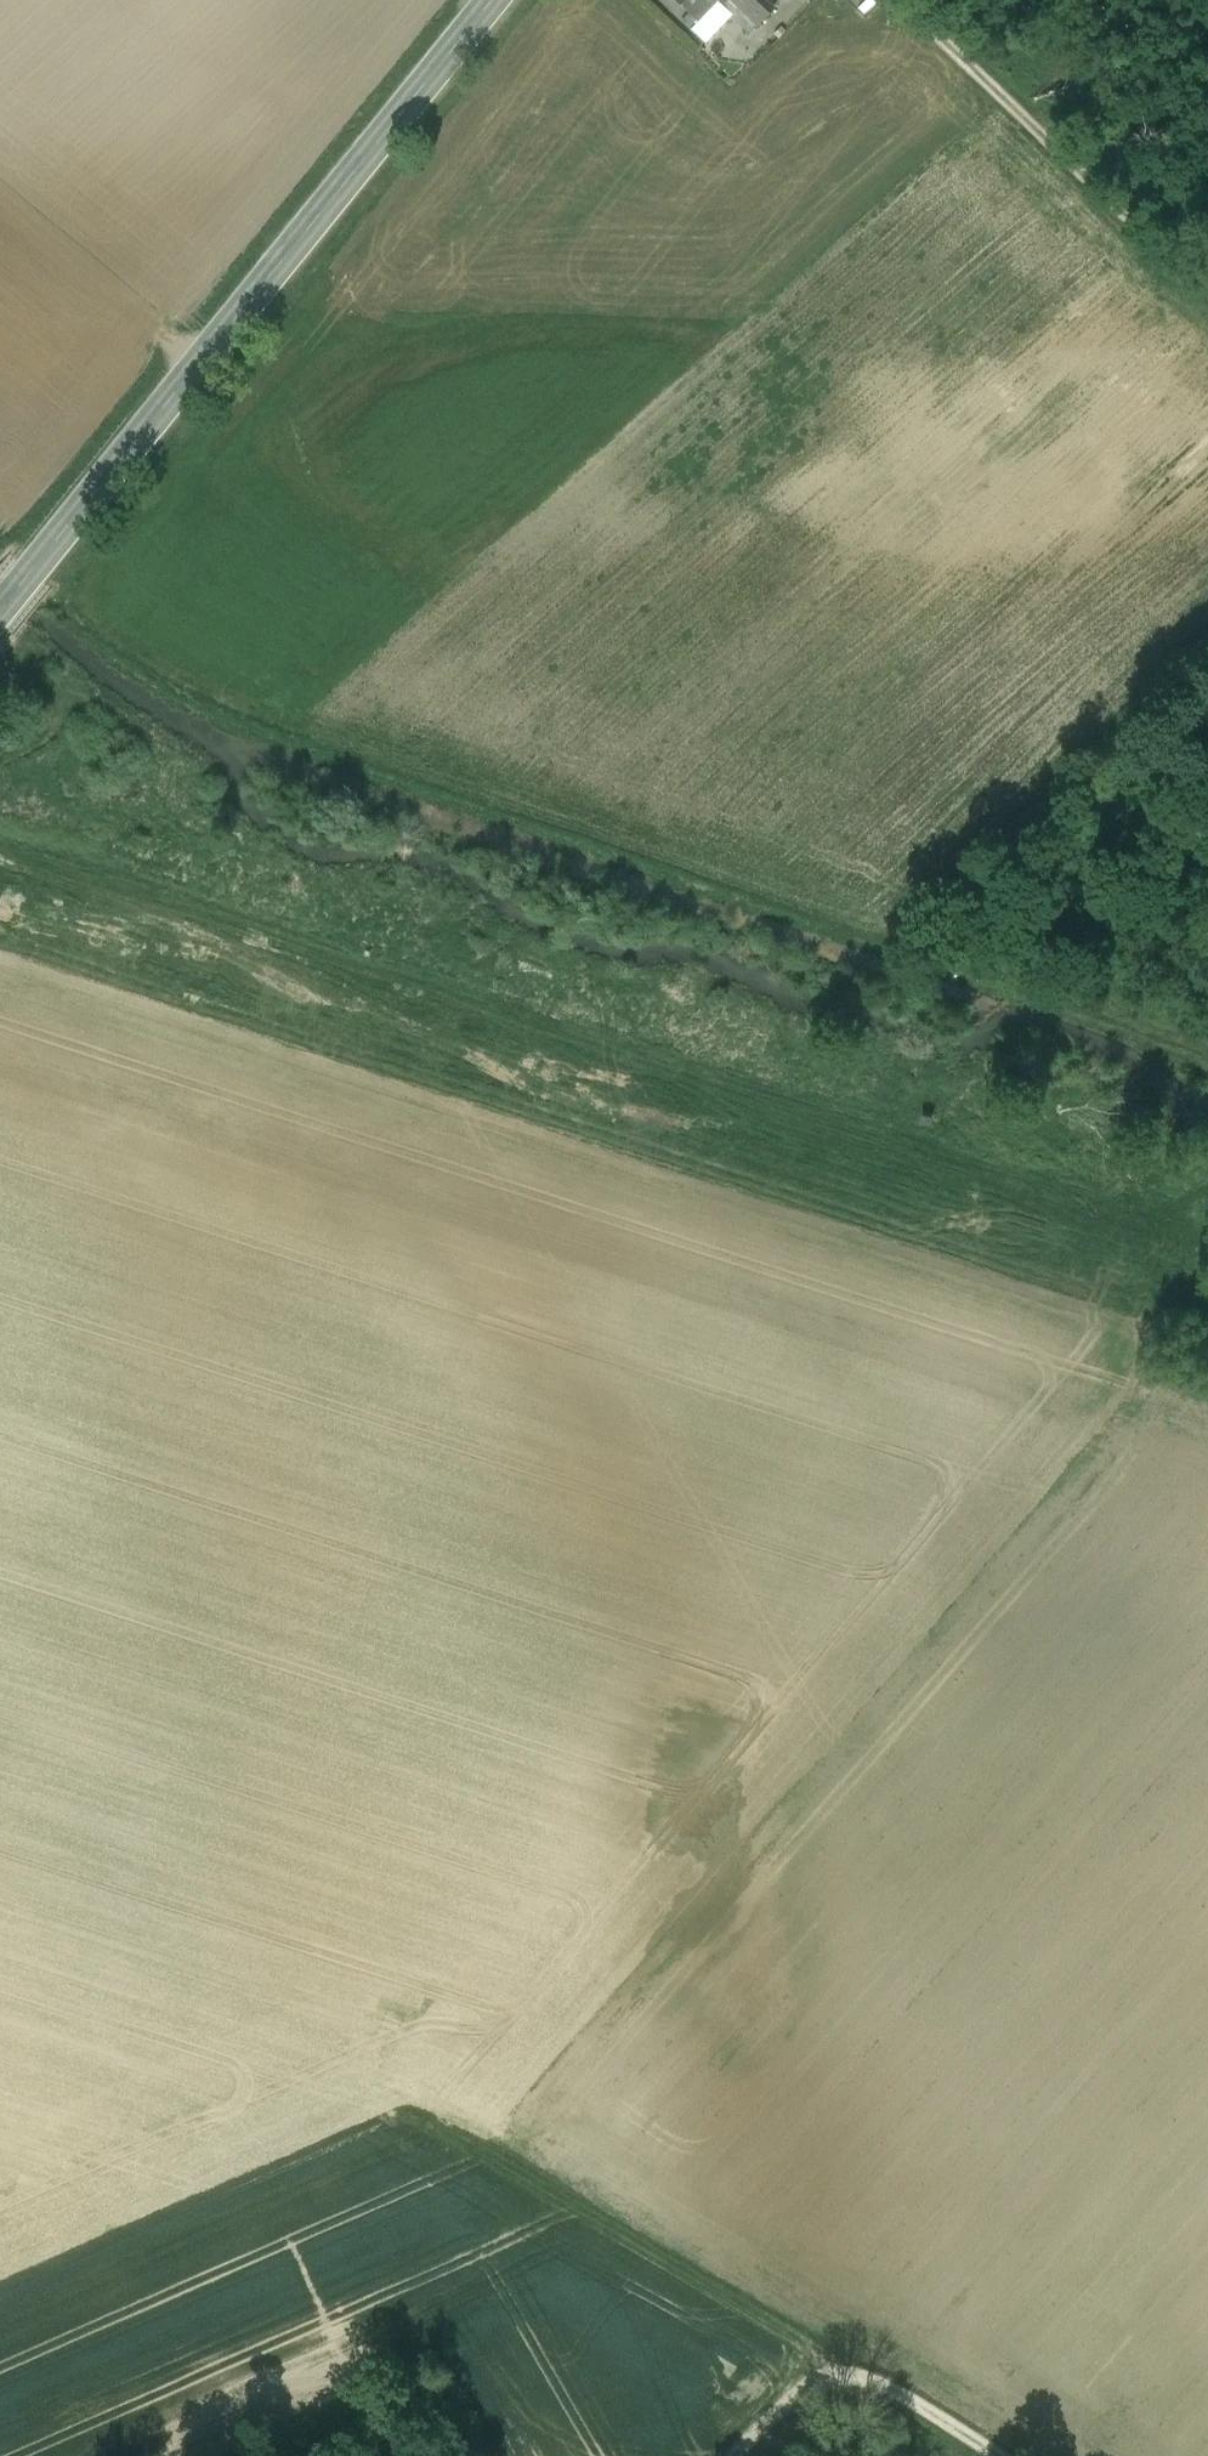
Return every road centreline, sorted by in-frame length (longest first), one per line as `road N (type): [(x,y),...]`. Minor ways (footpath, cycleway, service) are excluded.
road 1 (secondary): [(0,609),(492,0)]
road 2 (track): [(899,0),(1207,288)]
road 3 (track): [(735,2455),(791,2394),(842,2369),(995,2455)]
road 4 (track): [(0,674),(43,692),(55,719),(42,742),(0,765)]

